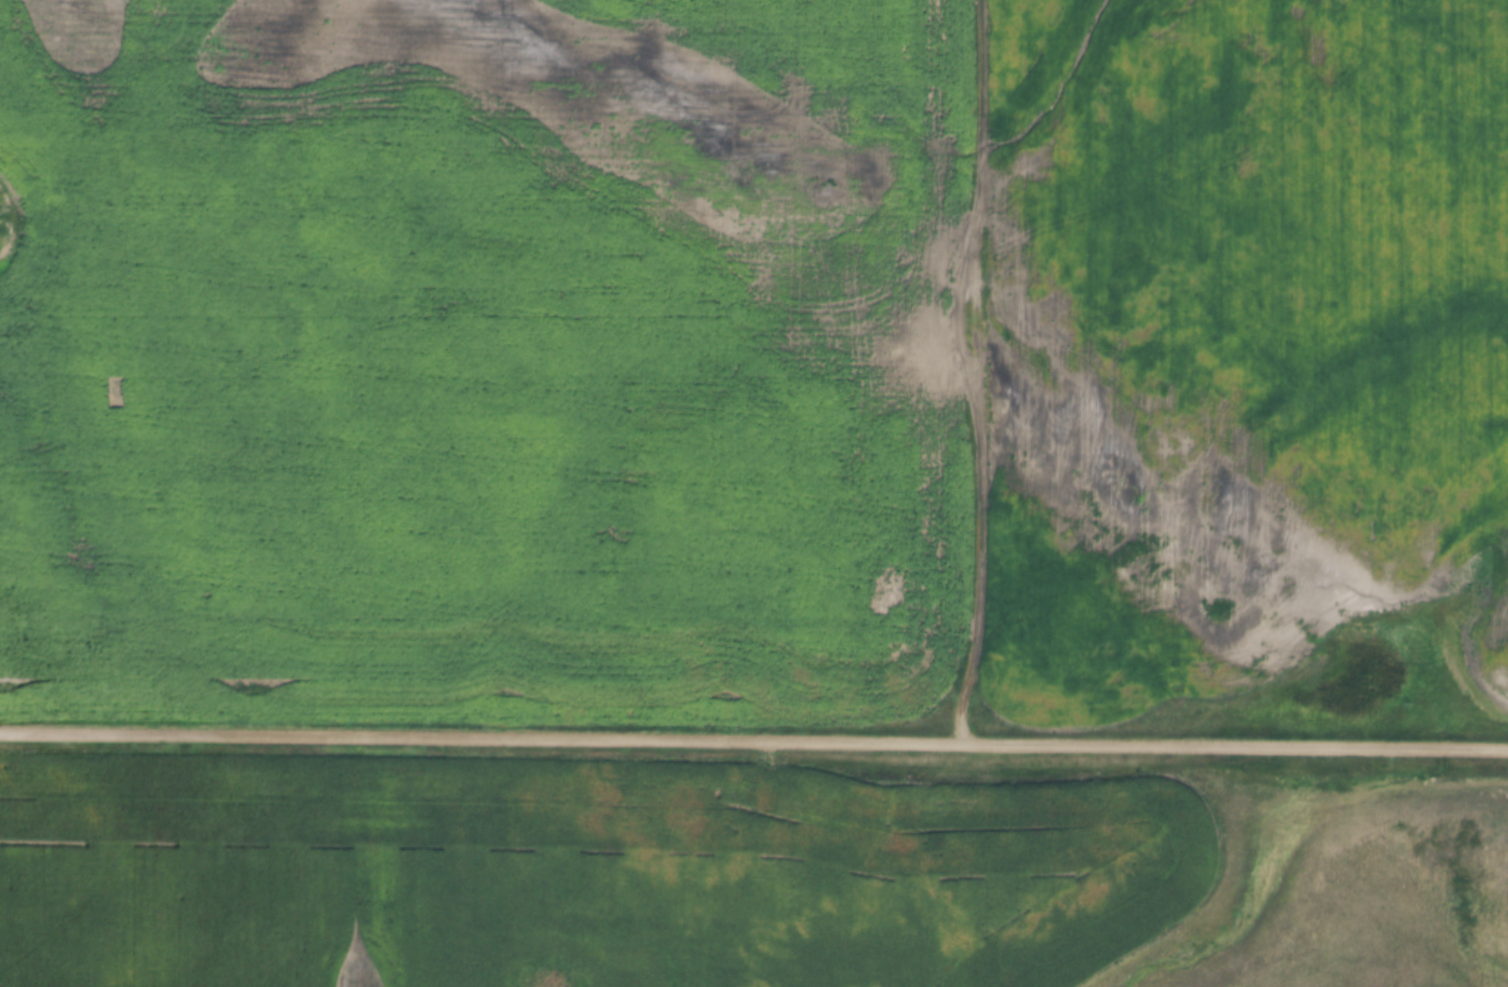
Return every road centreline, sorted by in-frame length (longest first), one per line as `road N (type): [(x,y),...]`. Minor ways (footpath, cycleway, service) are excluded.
road 1 (track): [(0,731),(1507,746)]
road 2 (track): [(963,740),(958,722),(973,636),(974,0)]

